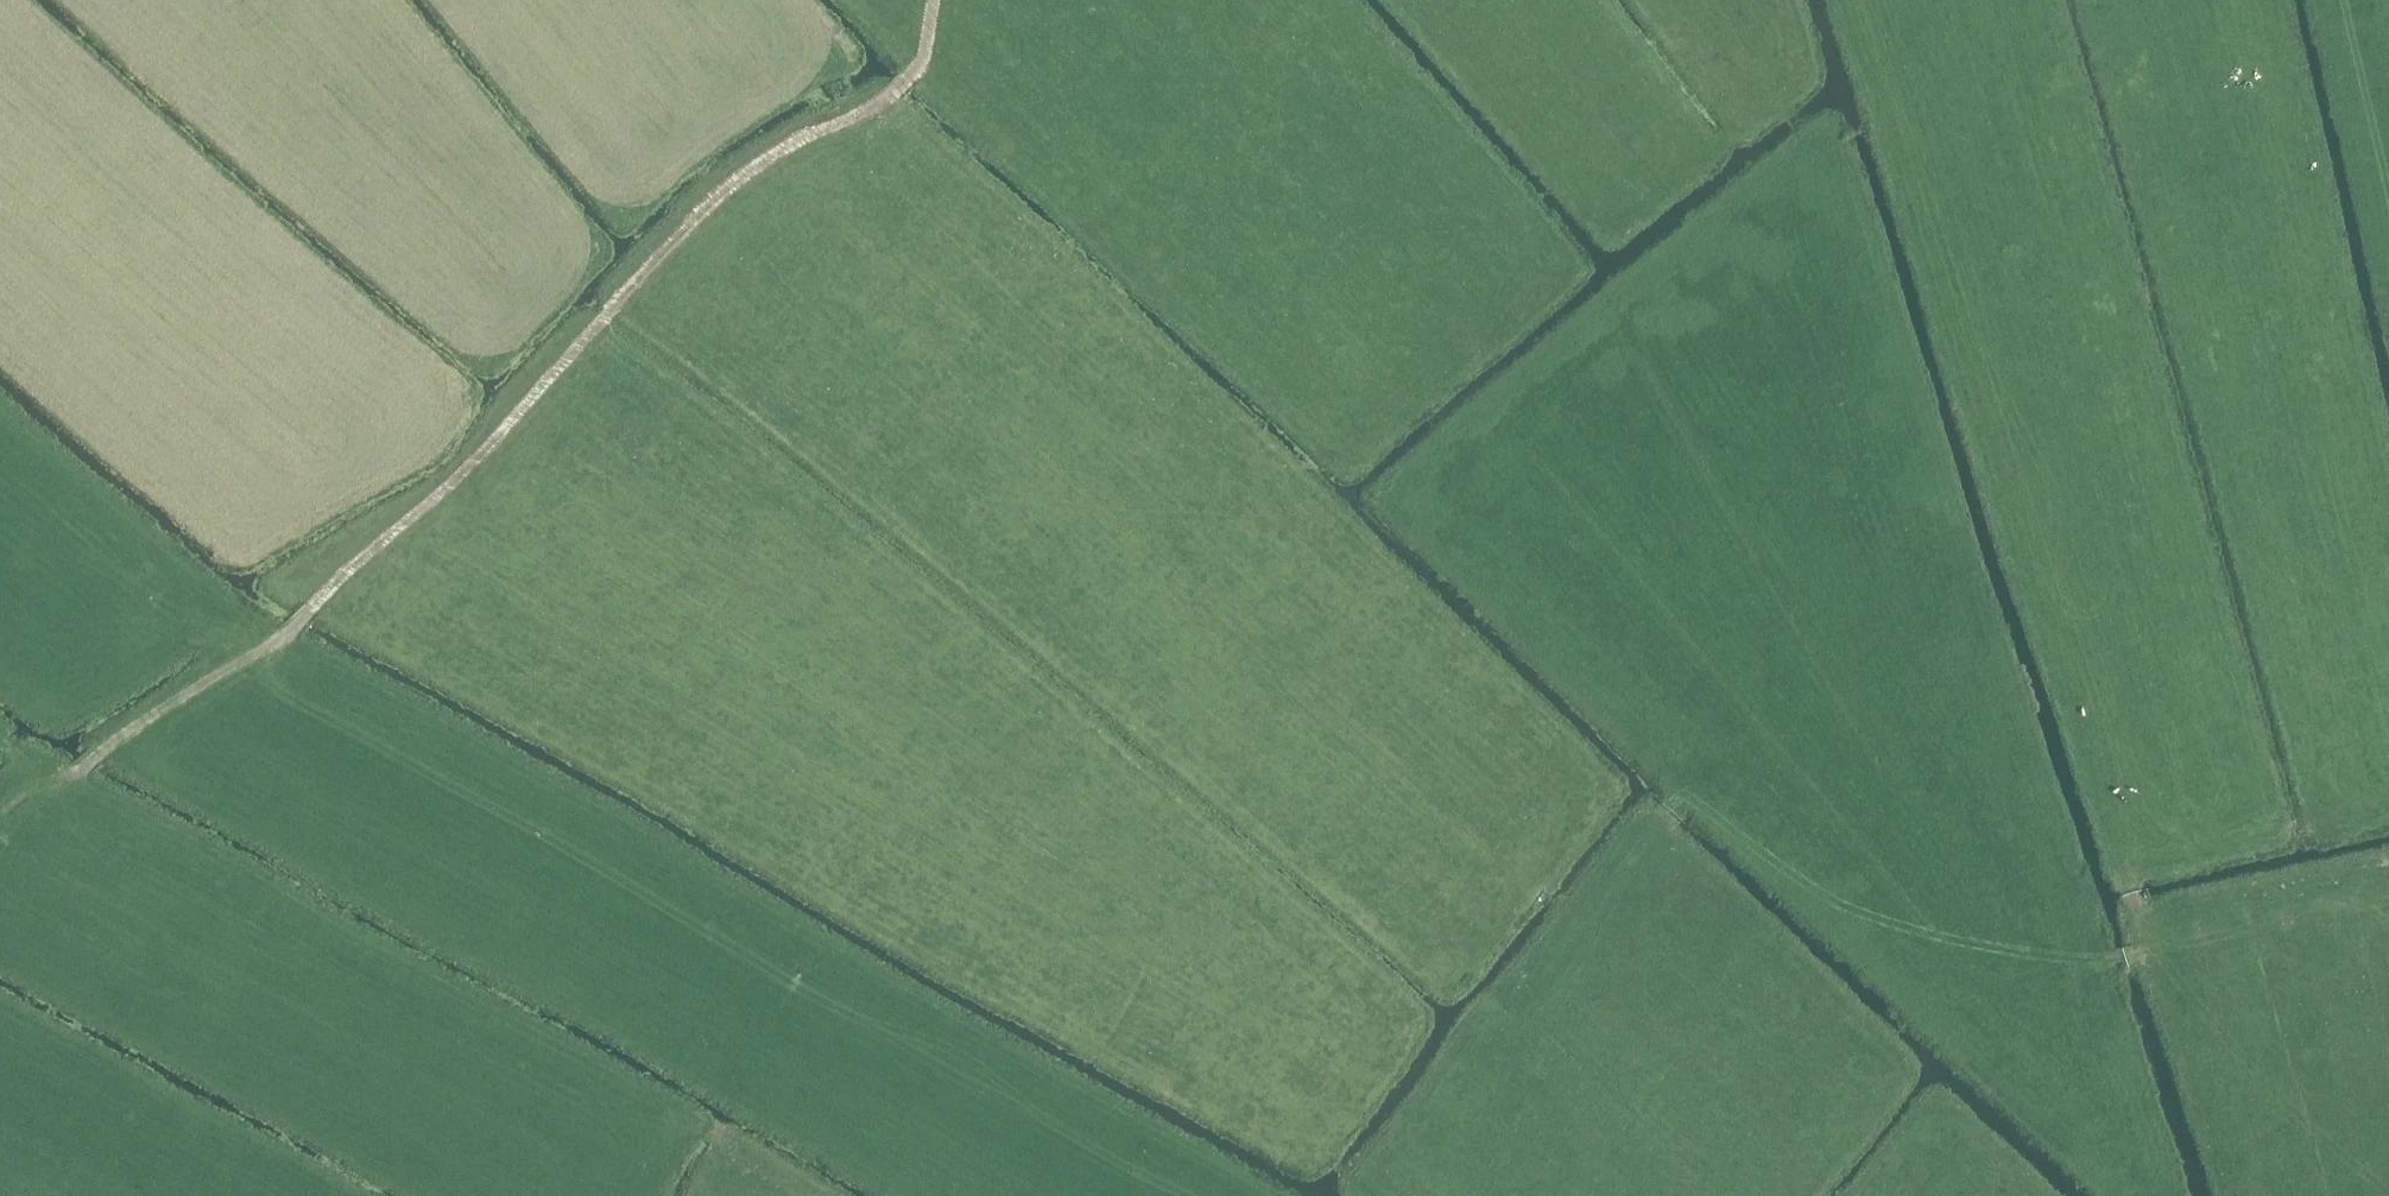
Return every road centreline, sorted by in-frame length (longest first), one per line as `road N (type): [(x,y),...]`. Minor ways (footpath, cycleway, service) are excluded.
road 1 (track): [(934,0),(922,63),(911,78),(754,167),(699,215),(461,475),(291,631),(55,786),(13,801),(0,821)]
road 2 (track): [(2089,965),(2388,902)]

